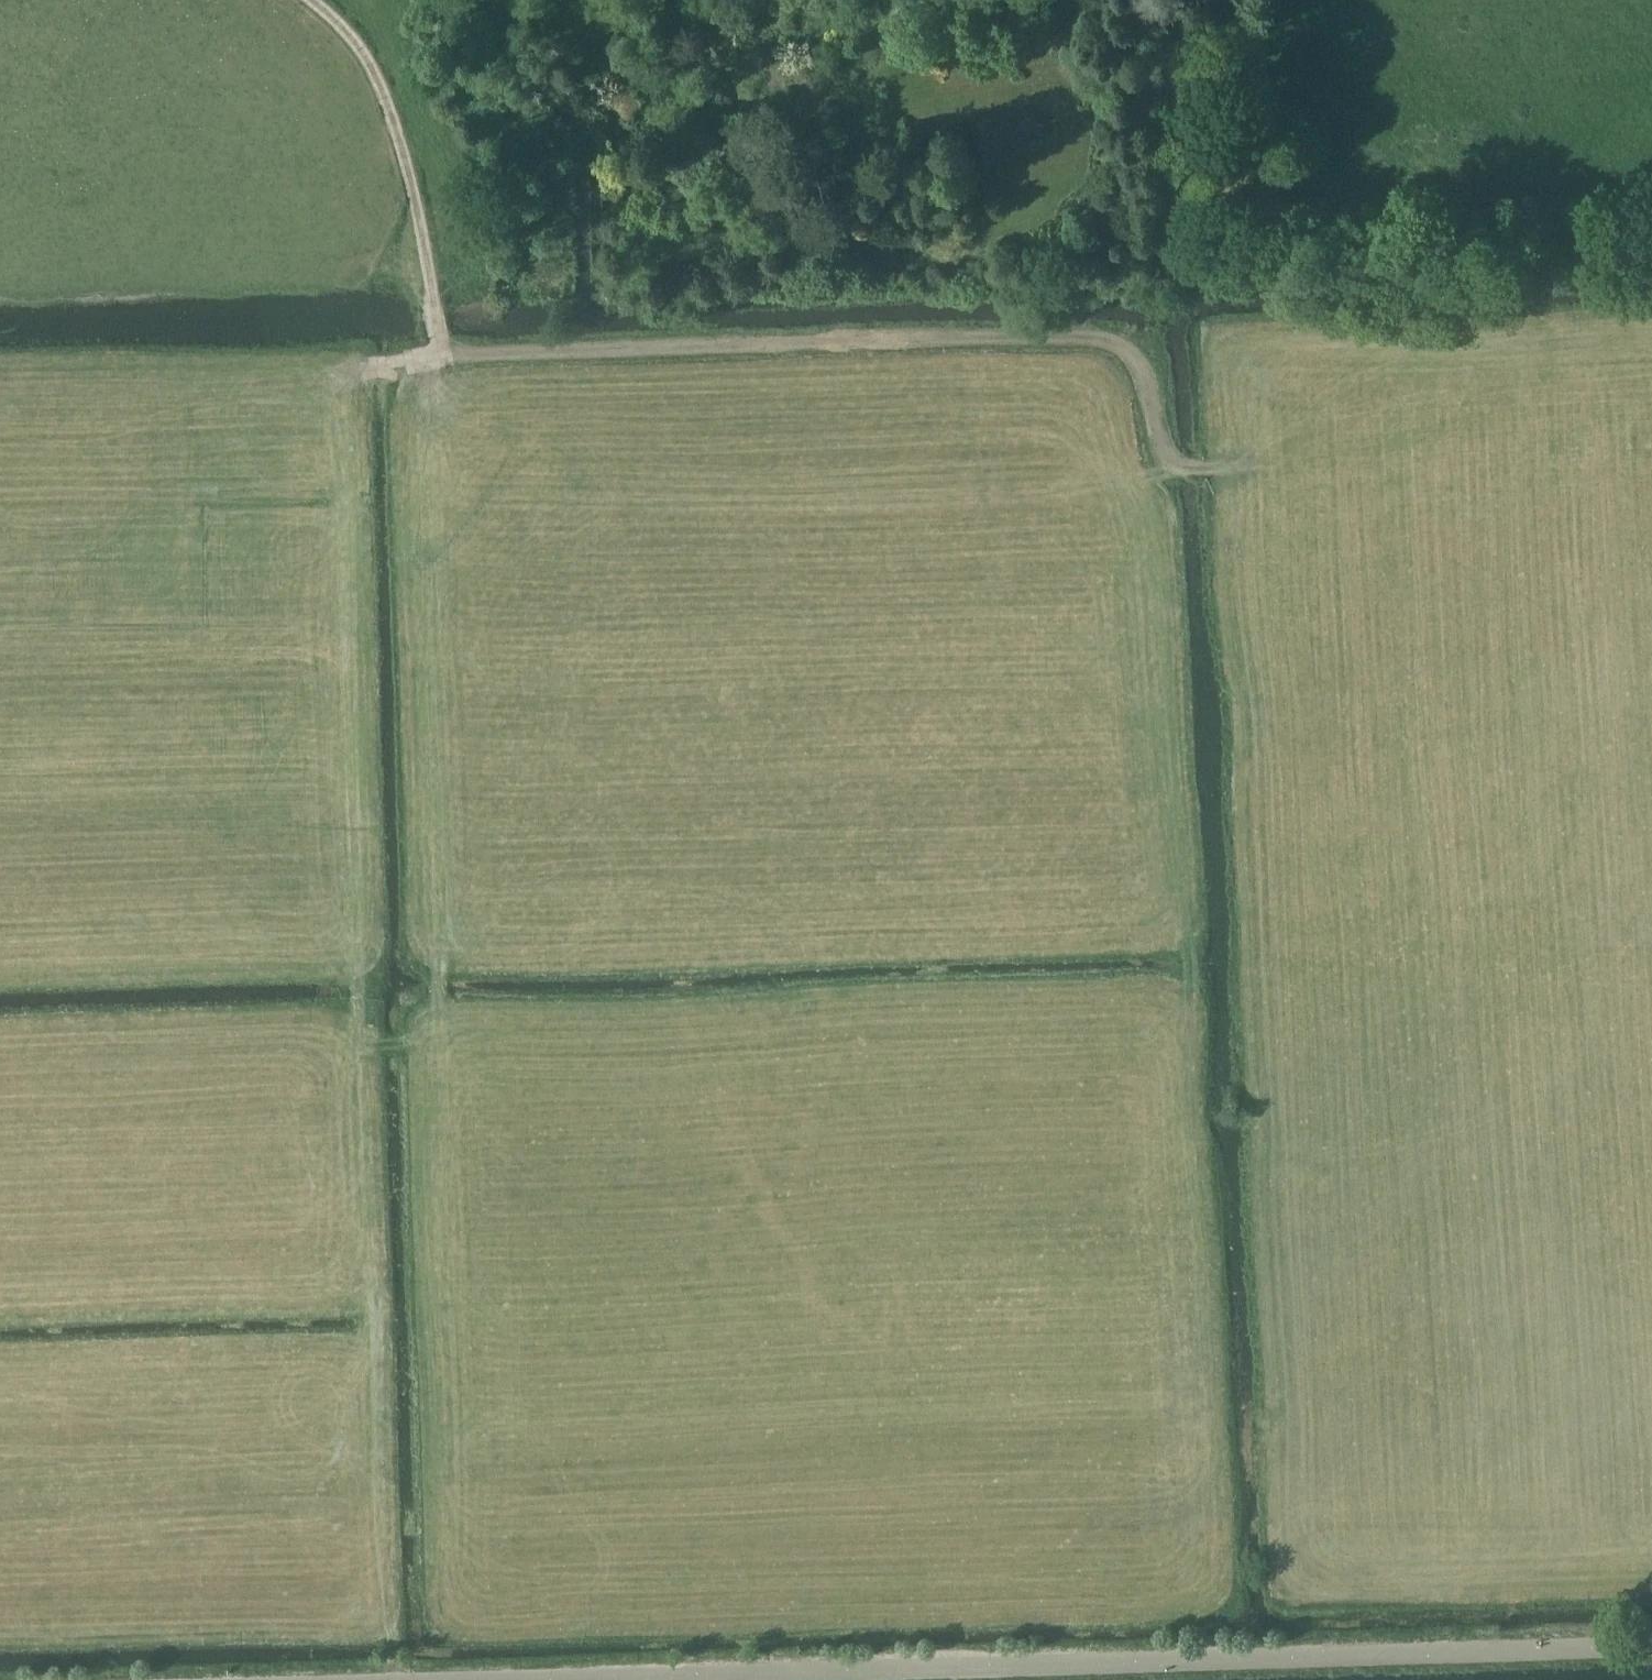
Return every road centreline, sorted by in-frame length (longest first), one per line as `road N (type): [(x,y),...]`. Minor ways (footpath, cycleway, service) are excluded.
road 1 (track): [(316,0),(375,68),(401,124),(440,351),(1101,344),(1129,366),(1156,460),(1214,473)]
road 2 (residential): [(492,1679),(1651,1642)]
road 3 (track): [(1214,0),(1221,235)]

